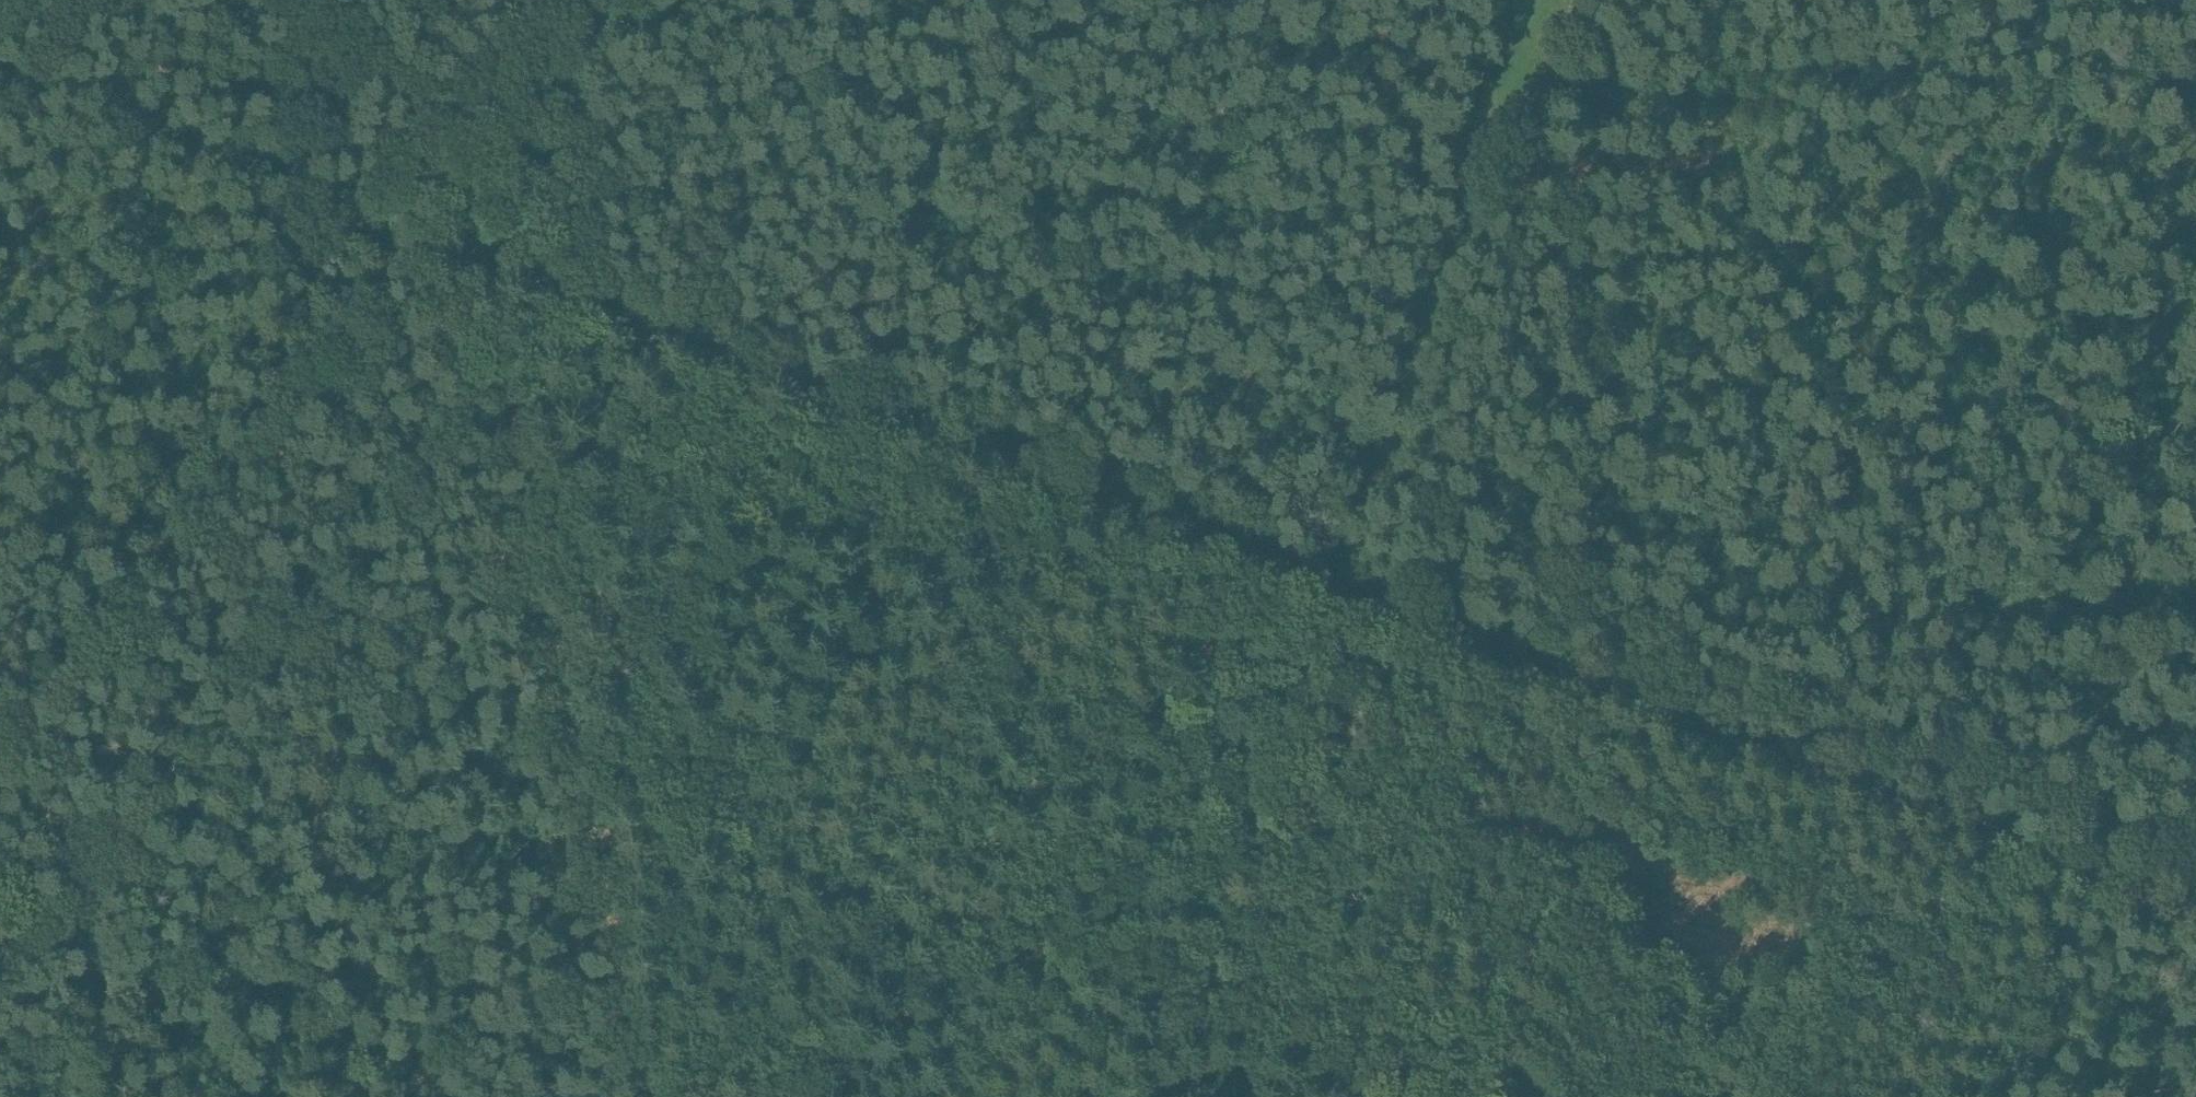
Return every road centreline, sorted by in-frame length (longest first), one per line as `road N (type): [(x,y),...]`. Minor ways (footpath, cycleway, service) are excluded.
road 1 (track): [(1315,575),(513,284),(424,238),(0,107)]
road 2 (track): [(2195,897),(1315,575)]
road 3 (track): [(679,1096),(513,284)]
road 4 (track): [(1315,575),(1193,849),(1098,1096)]
road 5 (track): [(2195,673),(2027,1096)]
road 6 (track): [(1470,177),(1315,575)]

